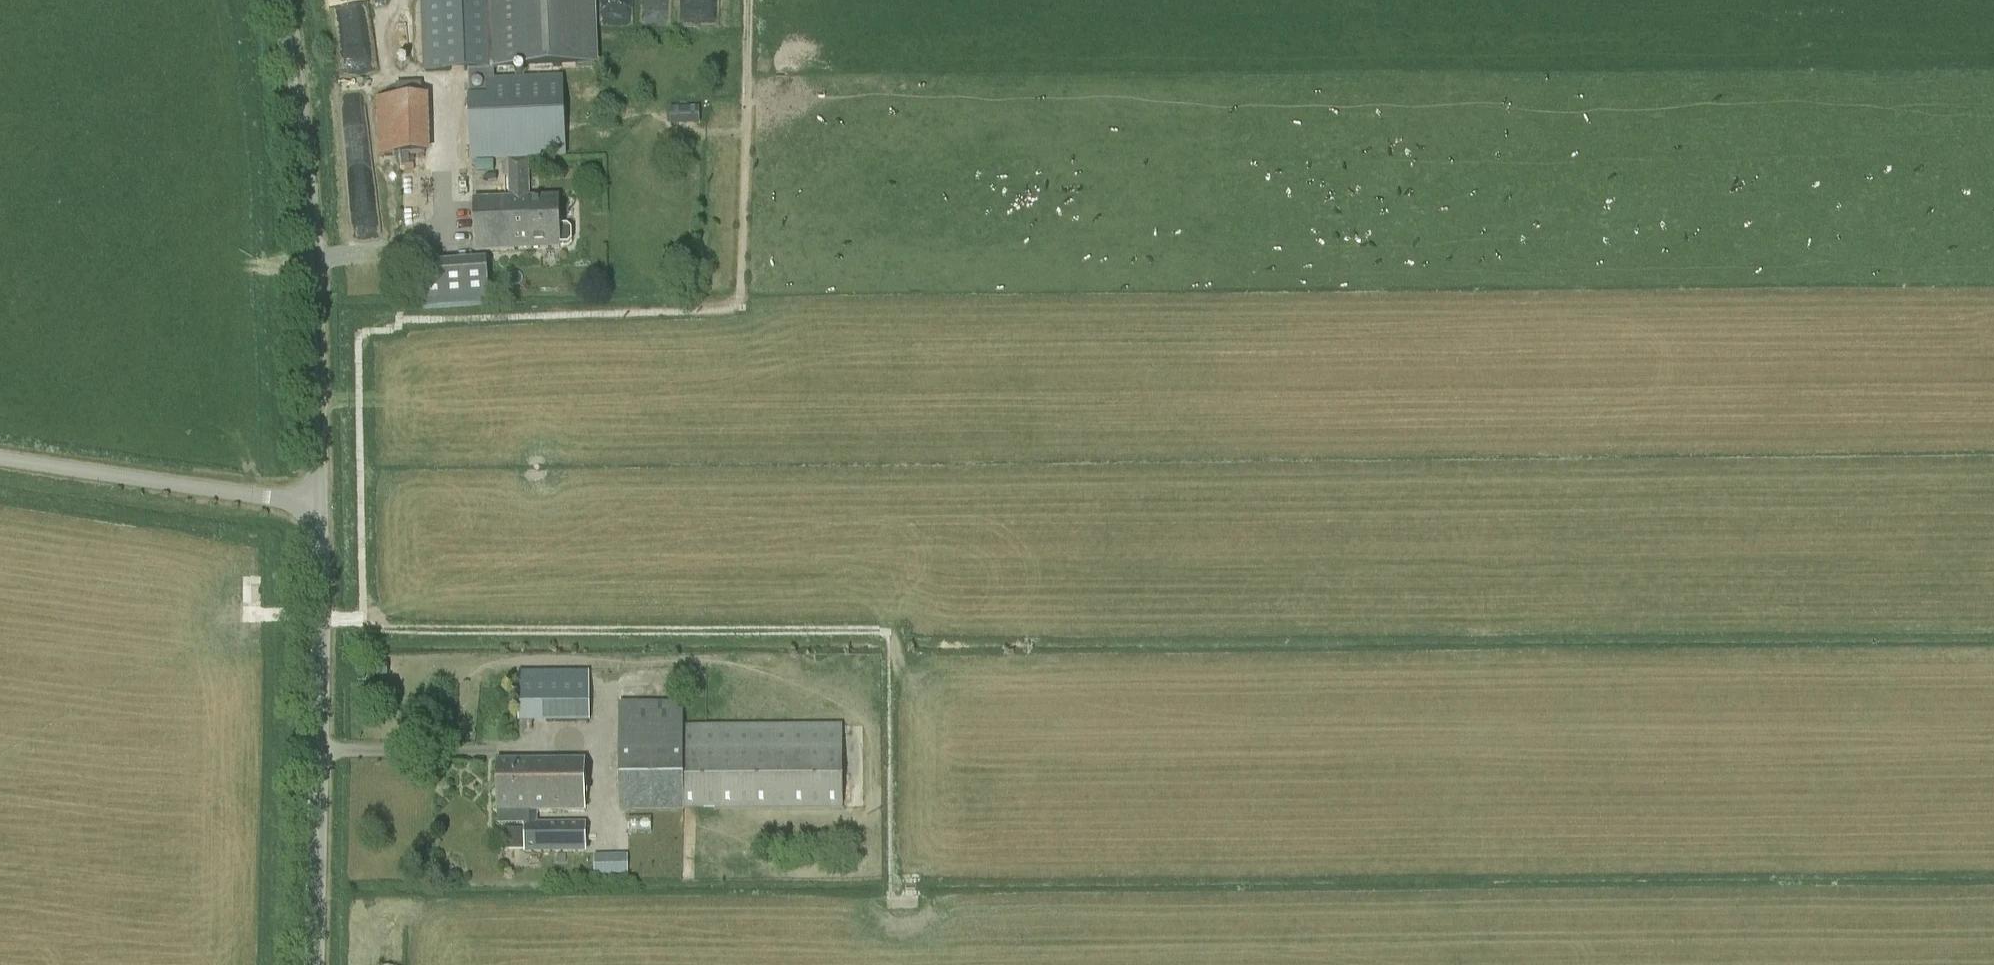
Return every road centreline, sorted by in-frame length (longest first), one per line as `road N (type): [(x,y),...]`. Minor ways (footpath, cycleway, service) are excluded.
road 1 (unclassified): [(320,502),(314,199),(288,0)]
road 2 (unclassified): [(317,964),(320,502)]
road 3 (unclassified): [(320,502),(0,455)]

